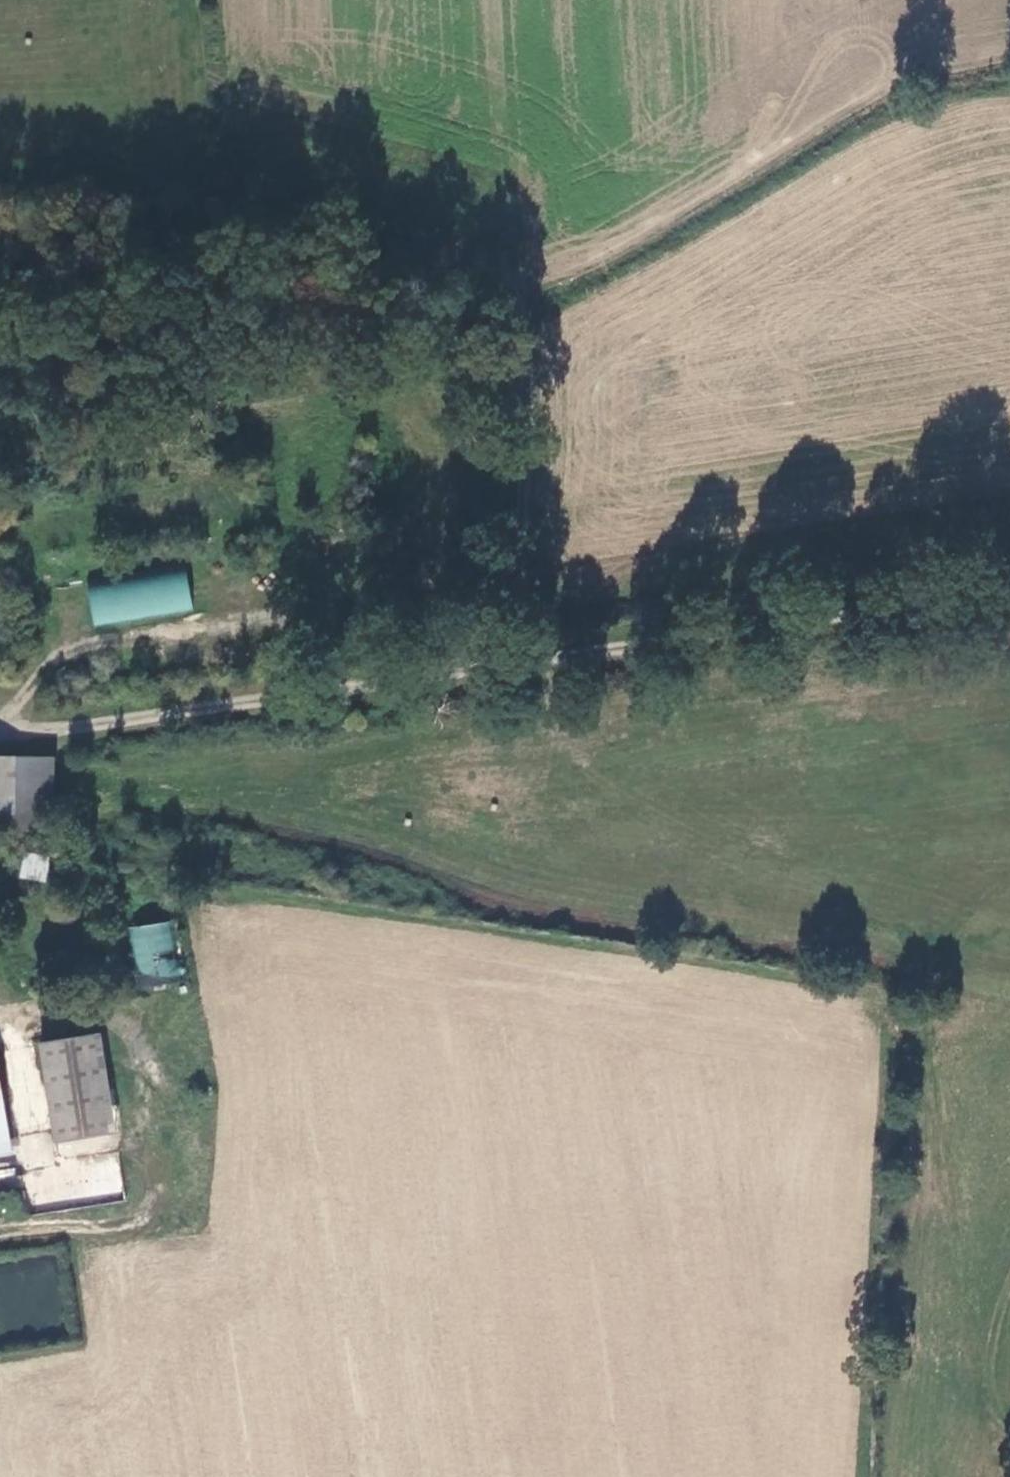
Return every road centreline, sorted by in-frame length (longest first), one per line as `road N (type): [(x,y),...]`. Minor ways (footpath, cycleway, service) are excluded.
road 1 (unclassified): [(1009,594),(0,733)]

